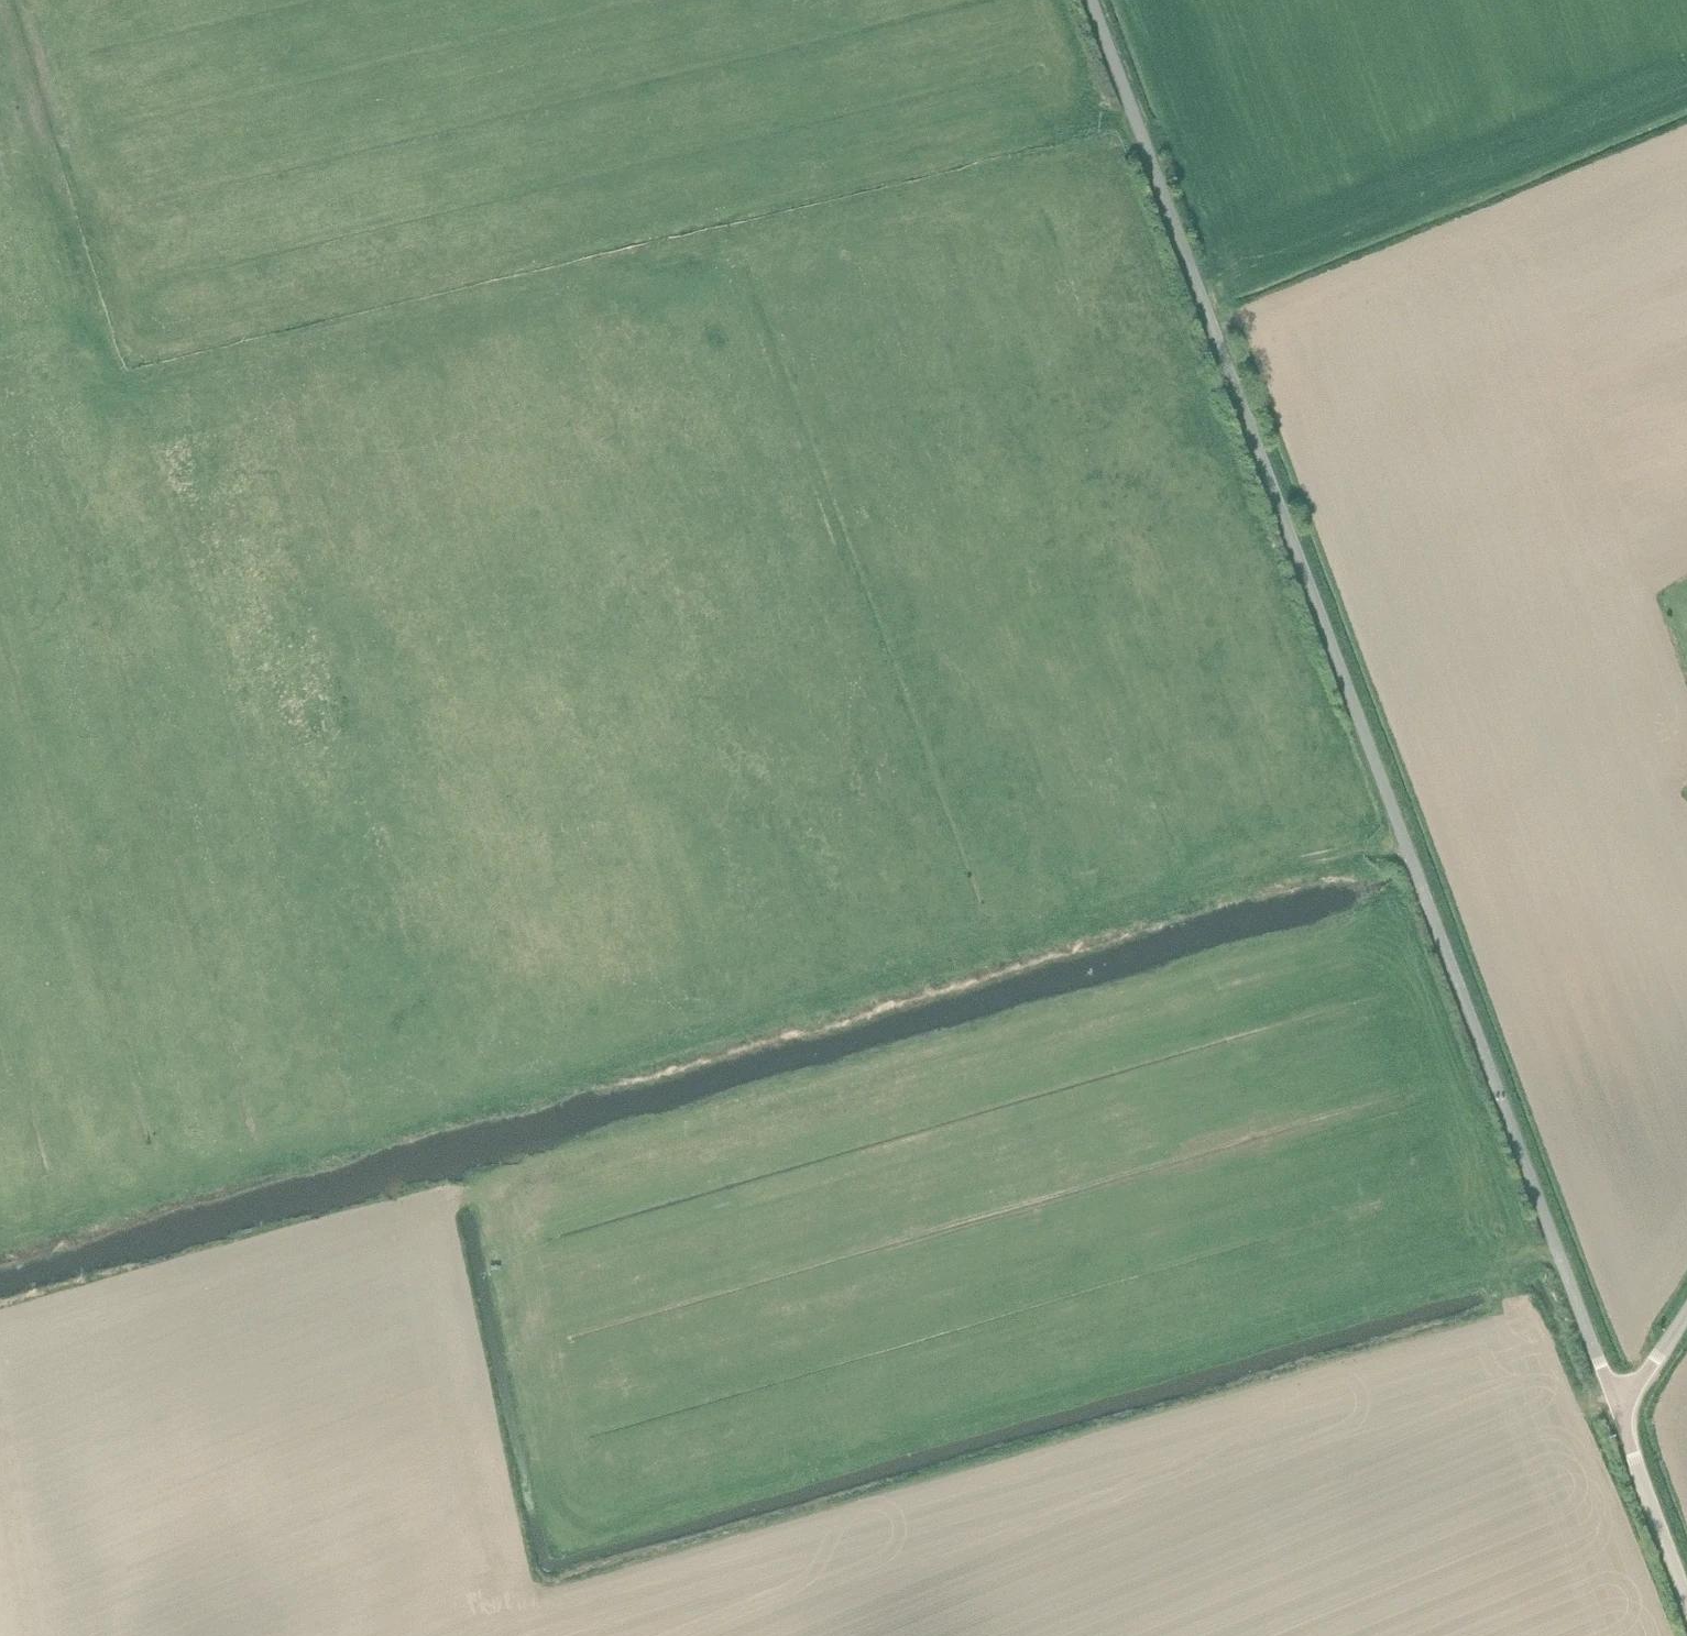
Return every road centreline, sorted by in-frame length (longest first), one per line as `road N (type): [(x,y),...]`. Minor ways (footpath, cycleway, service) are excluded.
road 1 (unclassified): [(1618,1413),(1093,0)]
road 2 (unclassified): [(1686,1597),(1618,1413)]
road 3 (unclassified): [(1618,1413),(1686,1309)]

